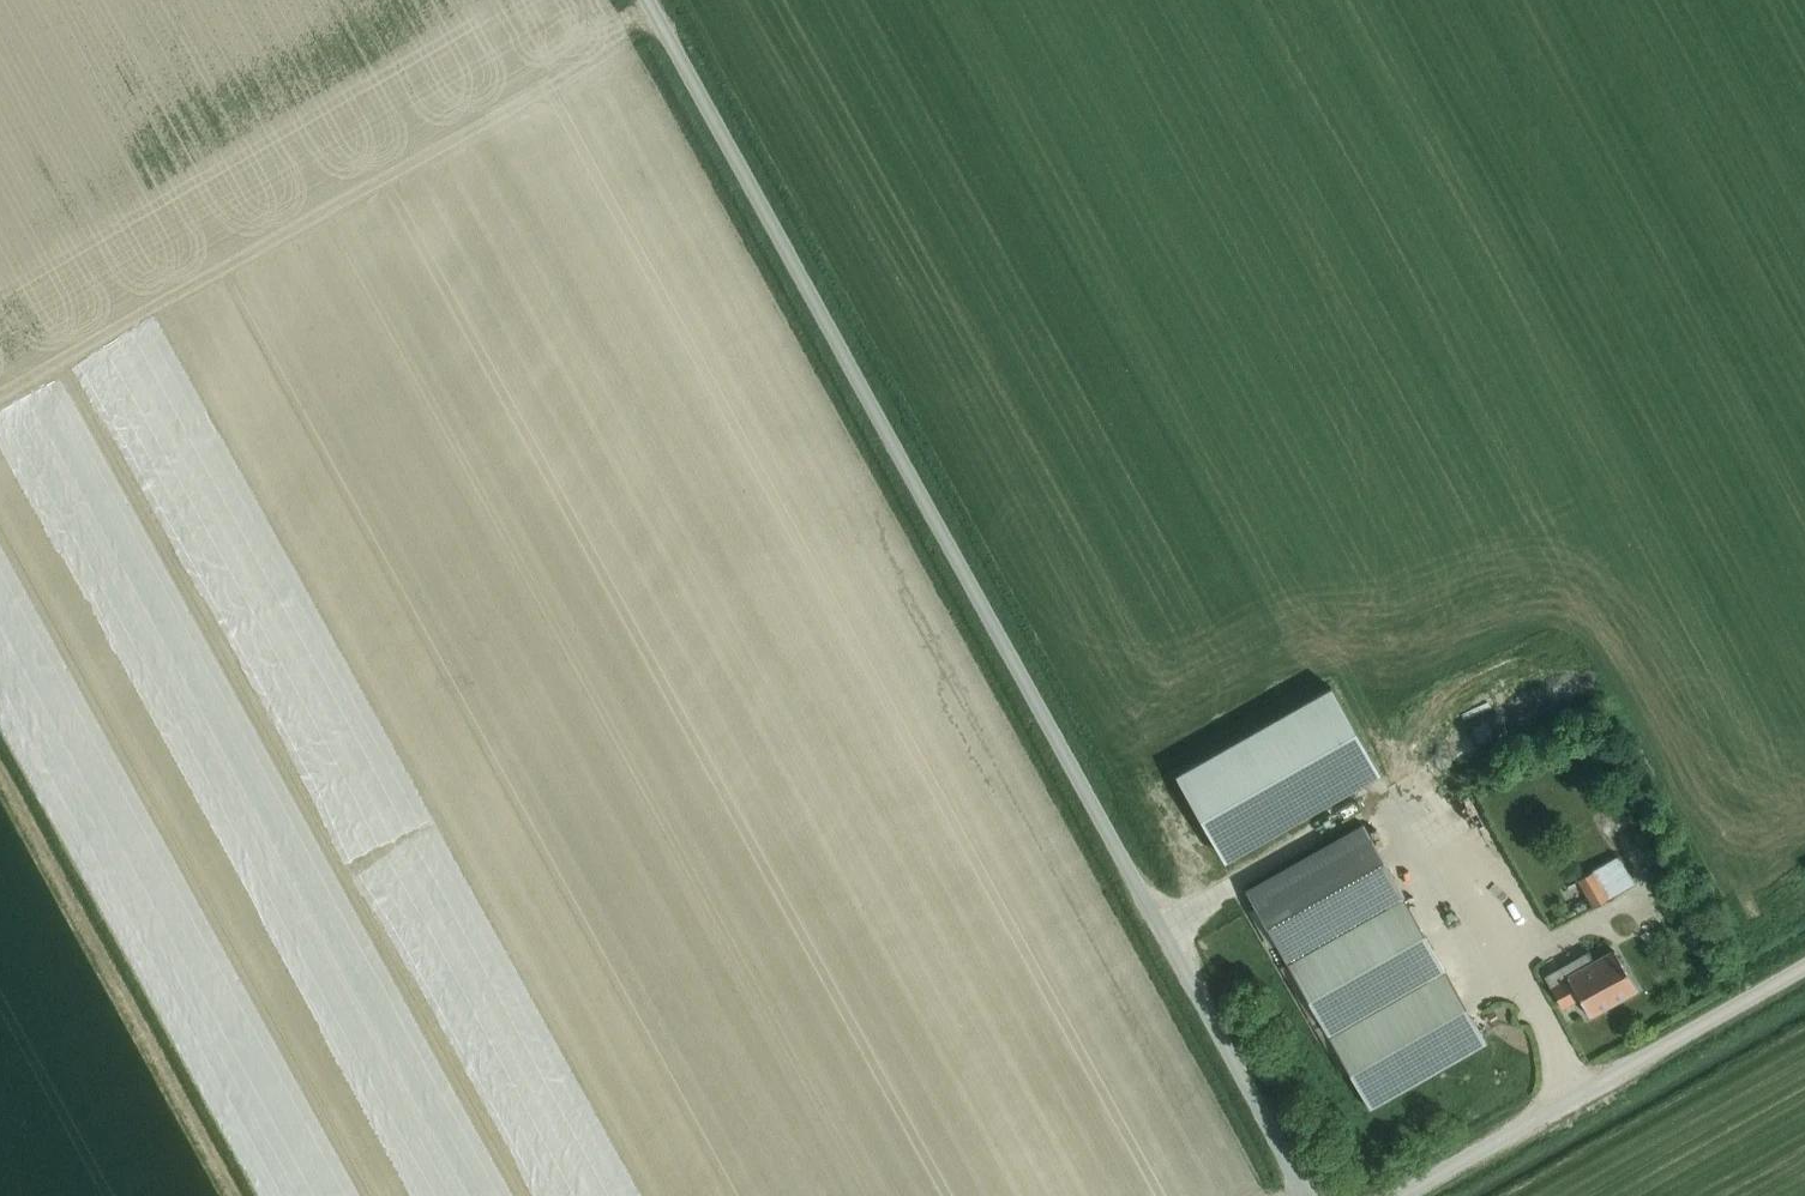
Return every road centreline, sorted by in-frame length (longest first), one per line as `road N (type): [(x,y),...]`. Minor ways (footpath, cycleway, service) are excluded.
road 1 (unclassified): [(1306,1195),(649,0)]
road 2 (unclassified): [(1391,1195),(1804,968)]

